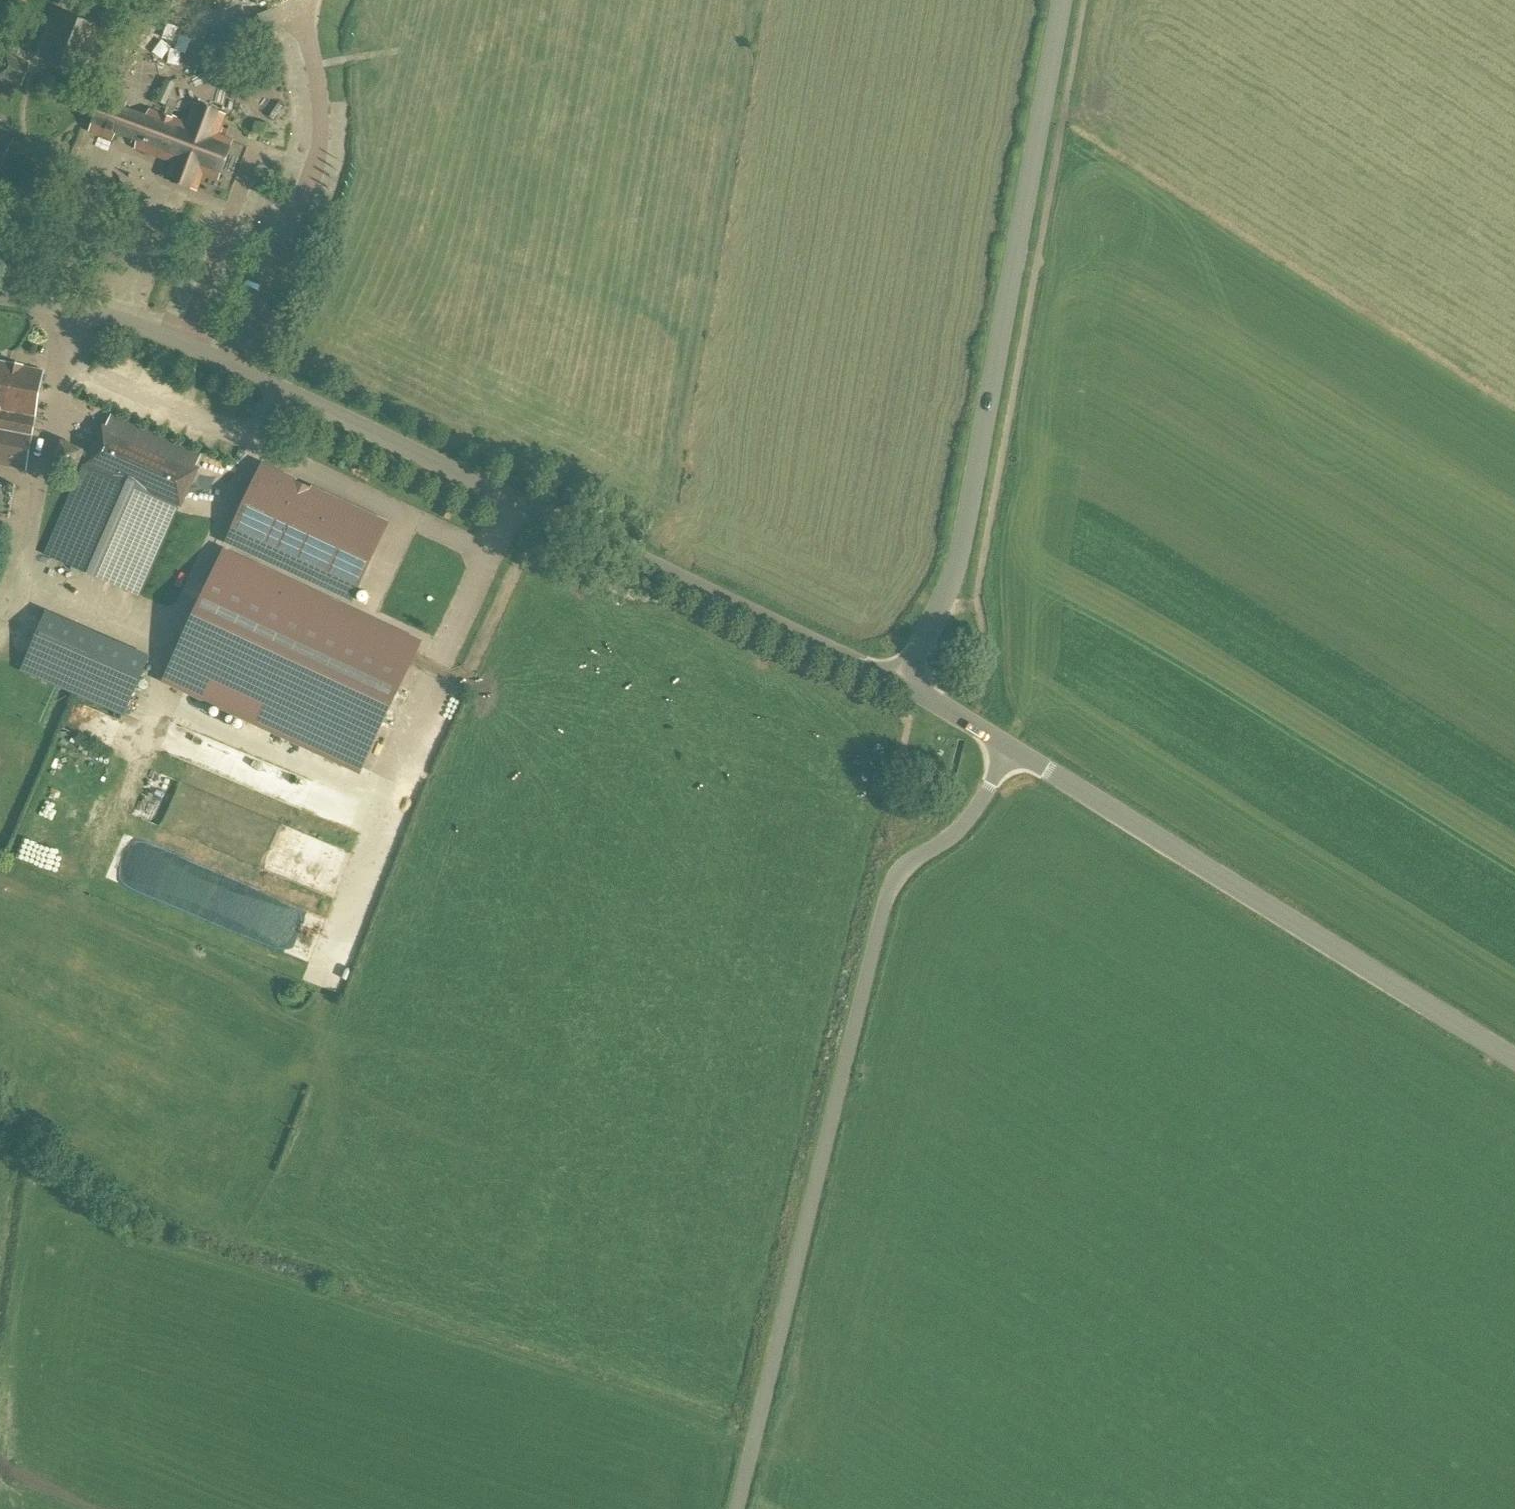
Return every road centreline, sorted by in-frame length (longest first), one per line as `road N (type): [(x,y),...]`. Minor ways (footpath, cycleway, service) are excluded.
road 1 (unclassified): [(897,680),(181,344),(84,310),(0,295)]
road 2 (unclassified): [(737,1508),(894,880),(960,833),(1011,750)]
road 3 (unclassified): [(897,680),(951,589),(965,541),(1066,0)]
road 4 (unclassified): [(1514,1059),(1011,750)]
road 5 (unclassified): [(1011,750),(897,680)]

